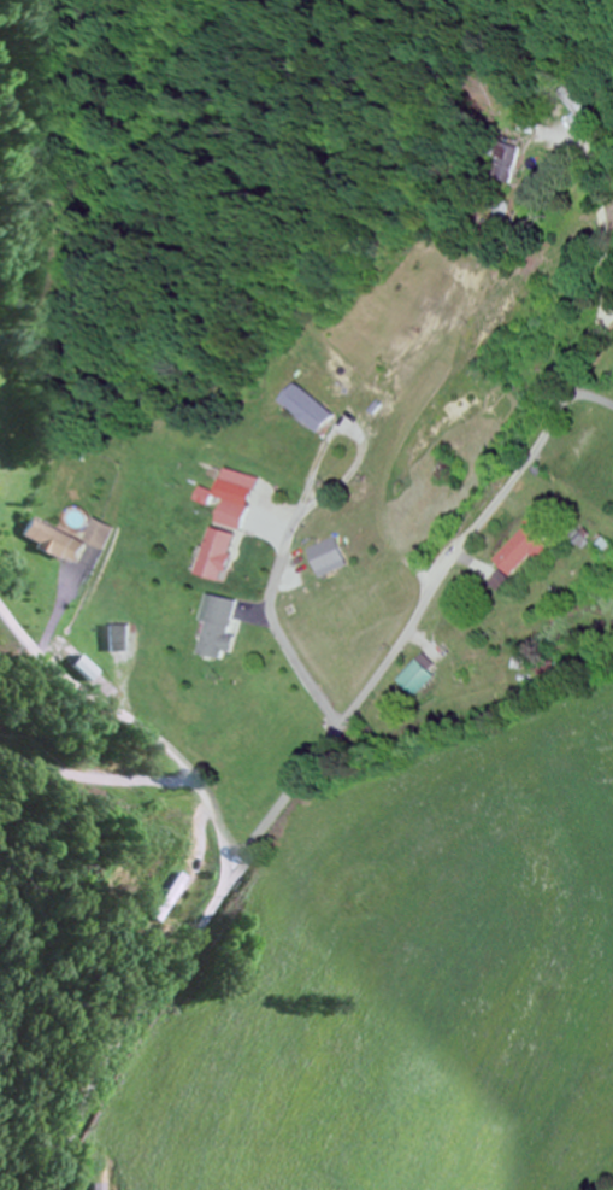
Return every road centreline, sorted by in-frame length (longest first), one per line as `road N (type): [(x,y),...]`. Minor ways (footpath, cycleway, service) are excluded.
road 1 (residential): [(44,1189),(105,1053),(414,634),(464,551),(565,414),(612,328)]
road 2 (residential): [(224,885),(214,817),(201,789),(143,731),(49,668),(0,609)]
road 3 (residential): [(608,335),(612,248),(595,158),(560,128)]

